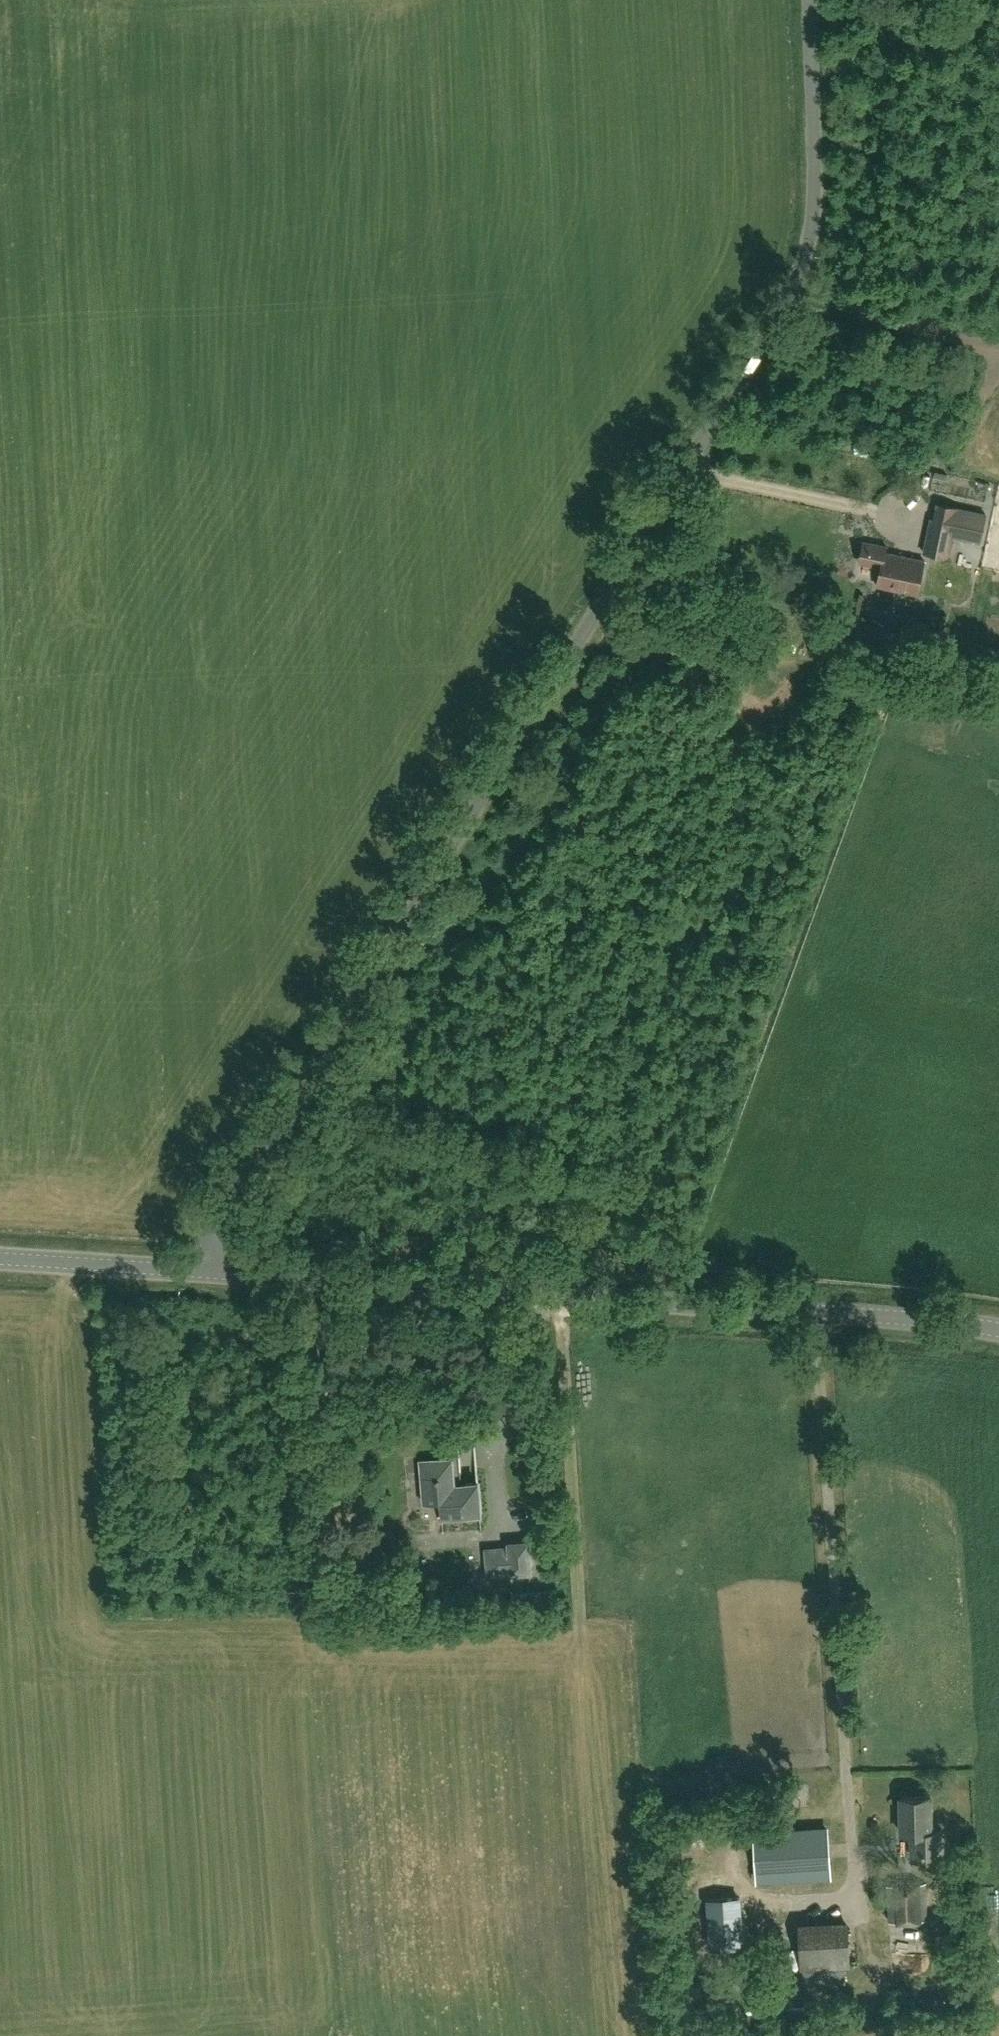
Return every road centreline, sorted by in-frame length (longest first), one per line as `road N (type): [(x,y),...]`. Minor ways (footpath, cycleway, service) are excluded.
road 1 (unclassified): [(205,1273),(247,1189),(804,280),(817,222),(812,0)]
road 2 (tertiary): [(998,1331),(205,1273)]
road 3 (tertiary): [(205,1273),(0,1260)]

